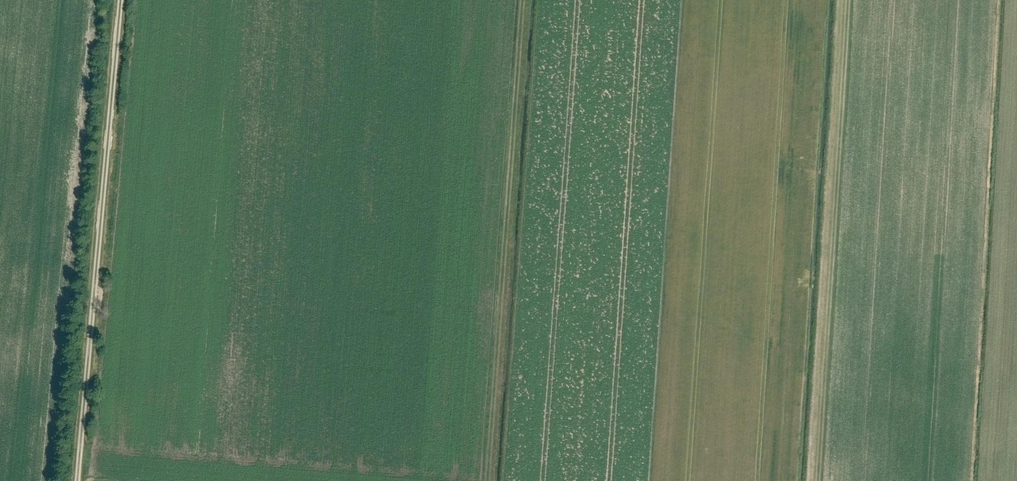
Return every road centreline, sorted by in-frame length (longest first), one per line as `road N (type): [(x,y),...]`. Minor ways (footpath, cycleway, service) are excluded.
road 1 (track): [(78,480),(121,0)]

